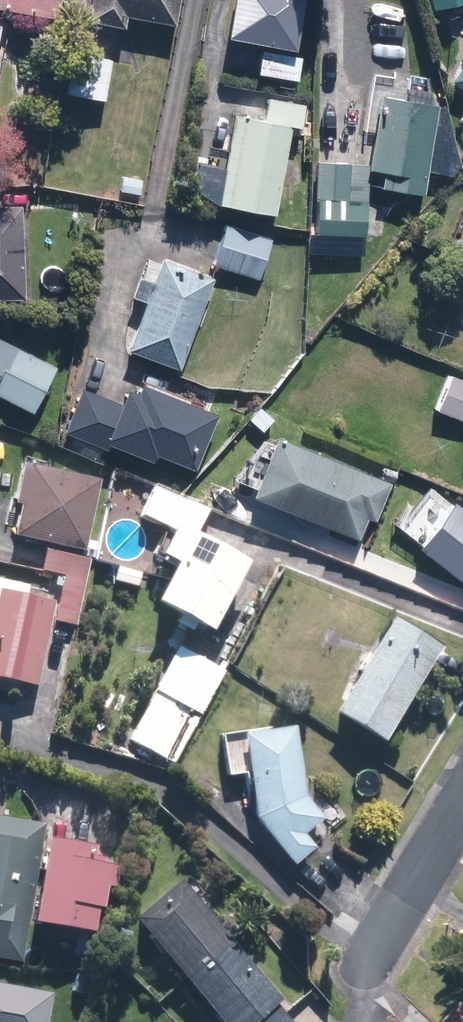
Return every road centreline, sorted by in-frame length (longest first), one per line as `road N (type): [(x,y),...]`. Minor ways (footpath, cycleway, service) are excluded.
road 1 (residential): [(354,973),(462,799)]

